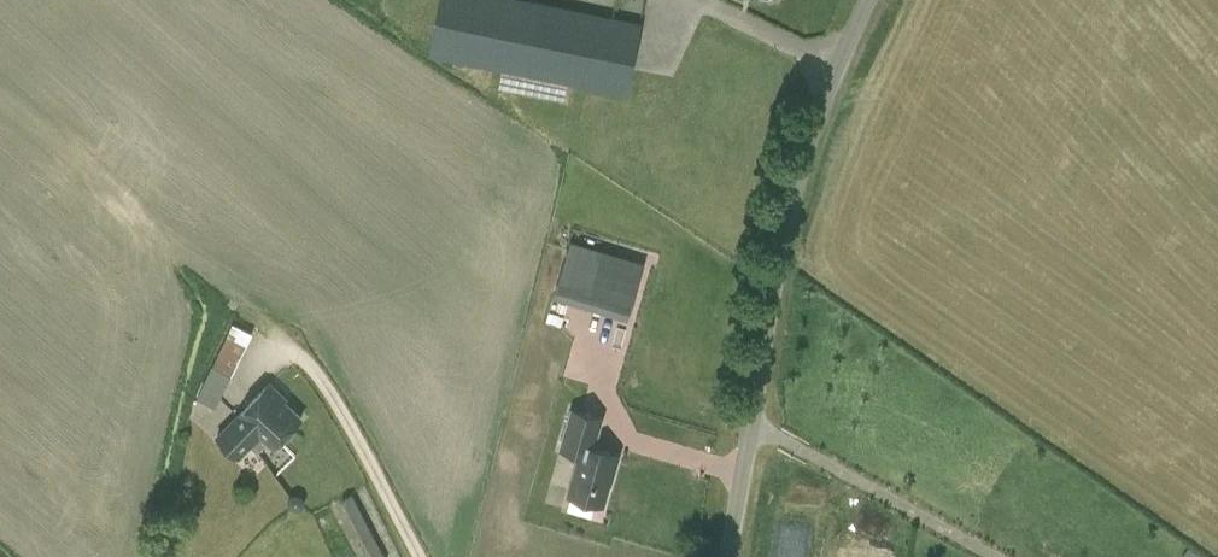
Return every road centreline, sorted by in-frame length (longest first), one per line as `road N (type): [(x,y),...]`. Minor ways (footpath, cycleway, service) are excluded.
road 1 (unclassified): [(727,556),(775,266),(863,0)]
road 2 (unclassified): [(420,556),(318,368),(241,288)]

